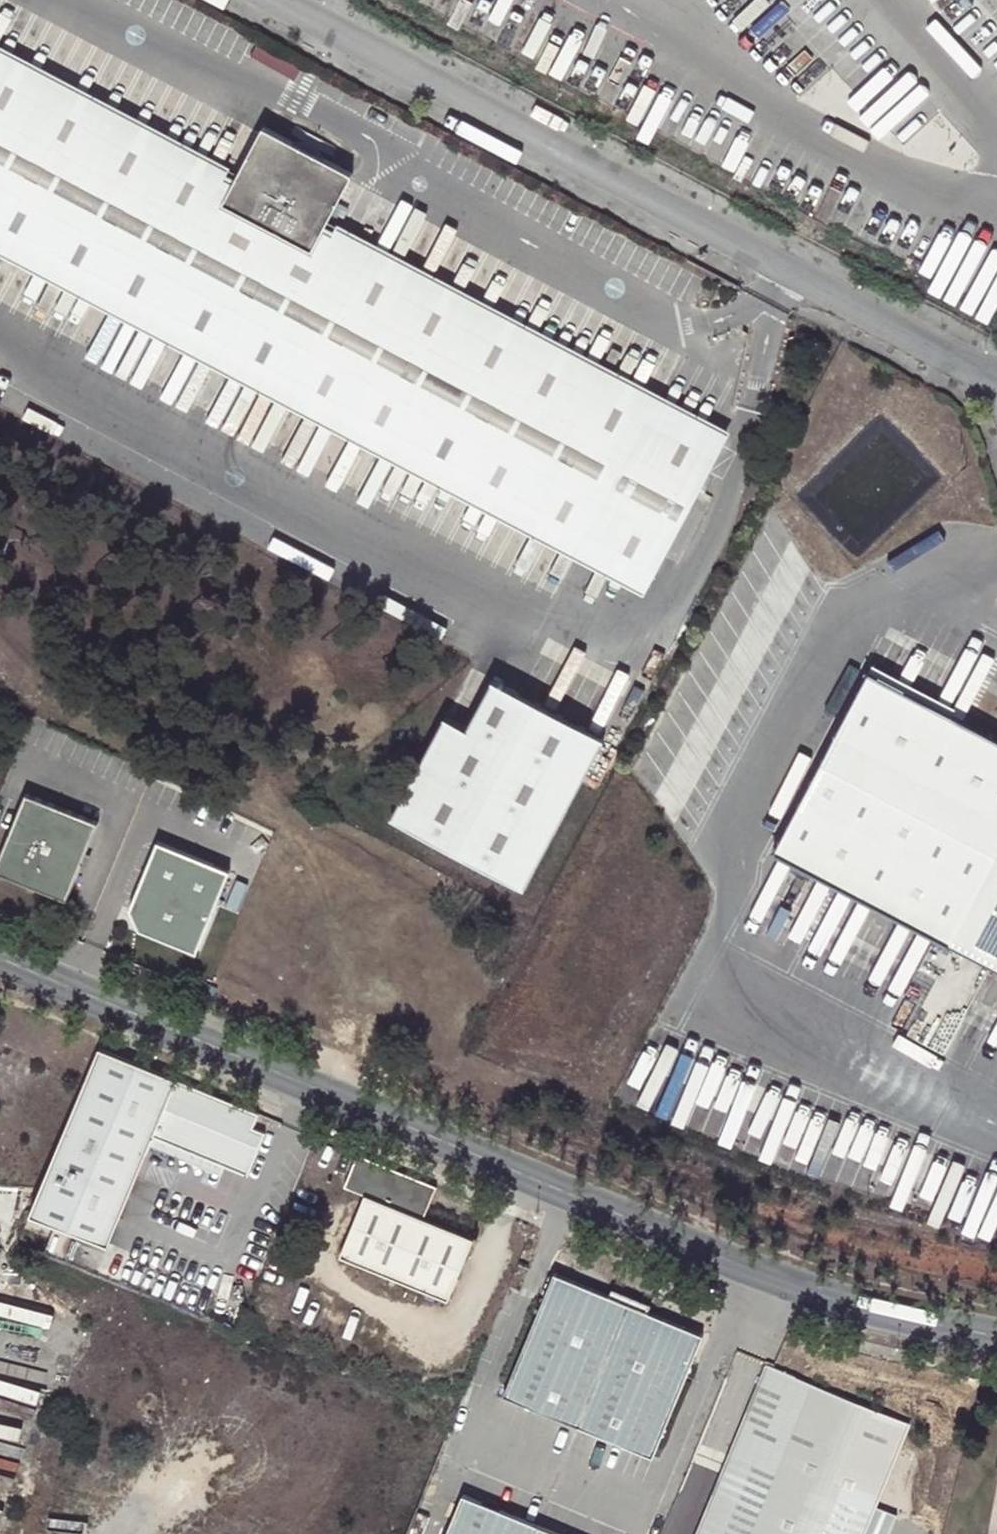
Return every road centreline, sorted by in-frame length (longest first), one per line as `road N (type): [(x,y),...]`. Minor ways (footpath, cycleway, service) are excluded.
road 1 (tertiary): [(0,958),(761,1273),(884,1313),(996,1336)]
road 2 (unclassified): [(996,381),(267,0)]

